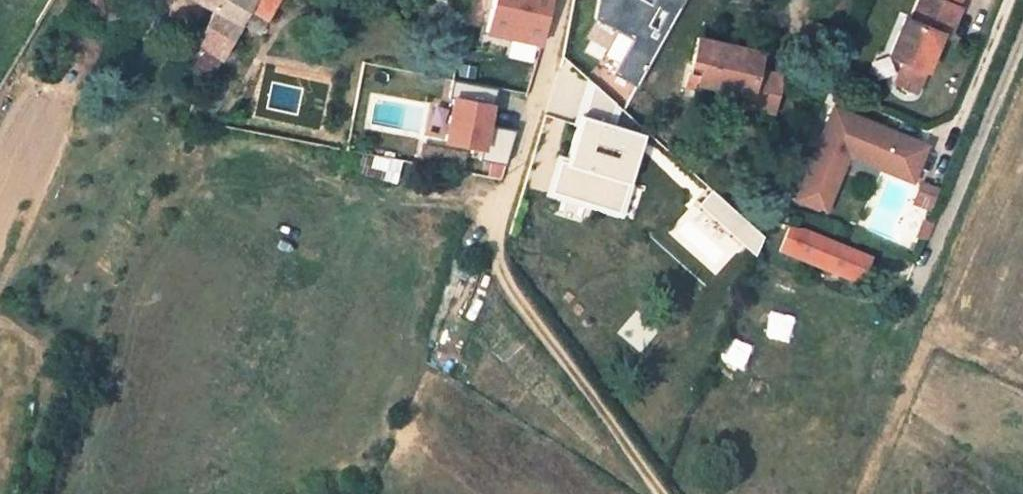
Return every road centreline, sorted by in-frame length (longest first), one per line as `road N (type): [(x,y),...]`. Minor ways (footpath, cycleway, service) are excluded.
road 1 (track): [(661,493),(501,275),(497,229)]
road 2 (residential): [(497,229),(567,0)]

